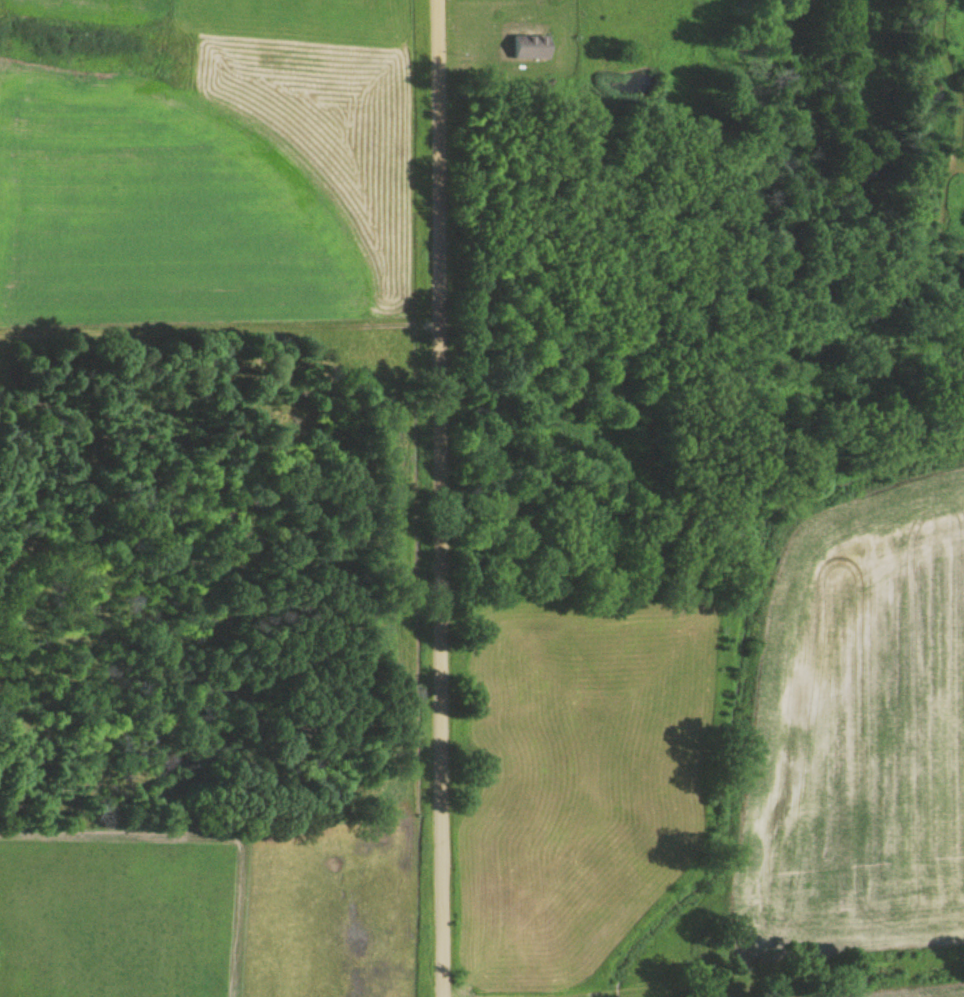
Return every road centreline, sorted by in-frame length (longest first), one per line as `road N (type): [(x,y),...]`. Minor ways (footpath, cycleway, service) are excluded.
road 1 (residential): [(441,996),(436,0)]

